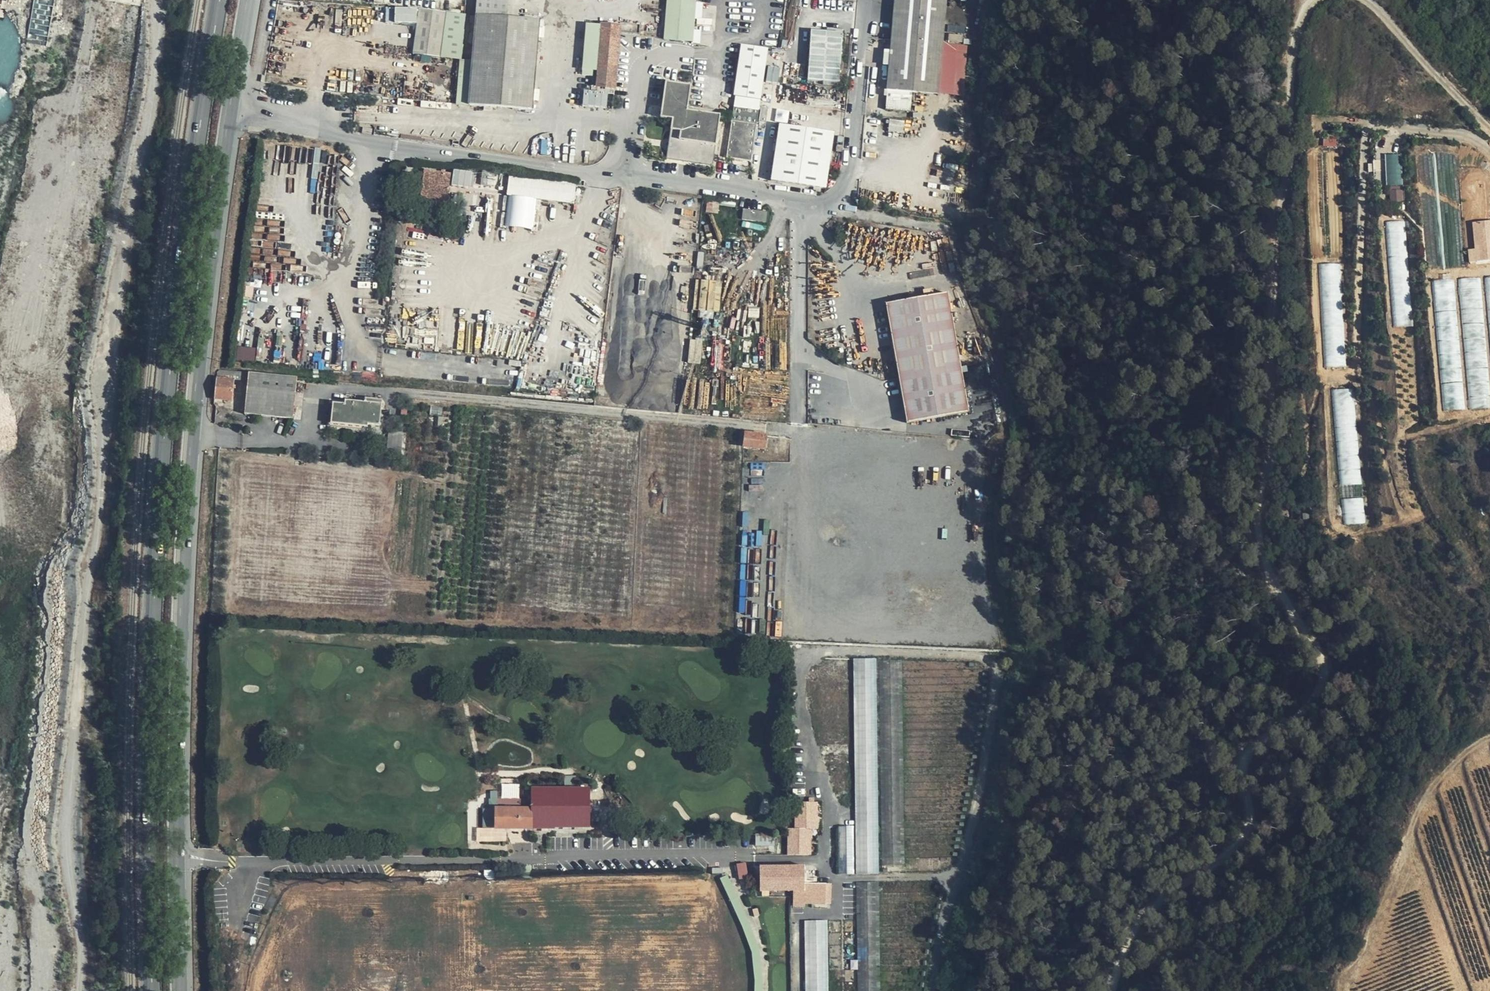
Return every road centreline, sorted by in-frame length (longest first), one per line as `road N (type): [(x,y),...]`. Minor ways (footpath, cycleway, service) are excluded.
road 1 (track): [(1110,990),(1132,918),(1242,833),(1246,747),(1314,686),(1318,649),(1261,534),(1259,481),(1274,394),(1294,67),(1309,0)]
road 2 (primary): [(220,0),(159,499),(149,746),(151,990)]
road 3 (track): [(153,0),(121,243),(84,811),(84,990)]
road 4 (primary): [(177,857),(187,499),(231,108)]
road 5 (residential): [(626,179),(376,150),(231,108)]
road 6 (residential): [(177,857),(267,865),(515,862)]
road 7 (track): [(1489,740),(1444,773),(1421,808),(1346,986)]
road 8 (residential): [(869,0),(843,194),(798,204)]
road 9 (residential): [(626,179),(646,68),(672,50),(719,56),(729,46)]
road 10 (residential): [(798,204),(626,179)]
road 11 (track): [(1381,0),(1489,115)]
road 12 (residential): [(799,356),(798,204)]
road 13 (primary): [(180,990),(177,857)]

